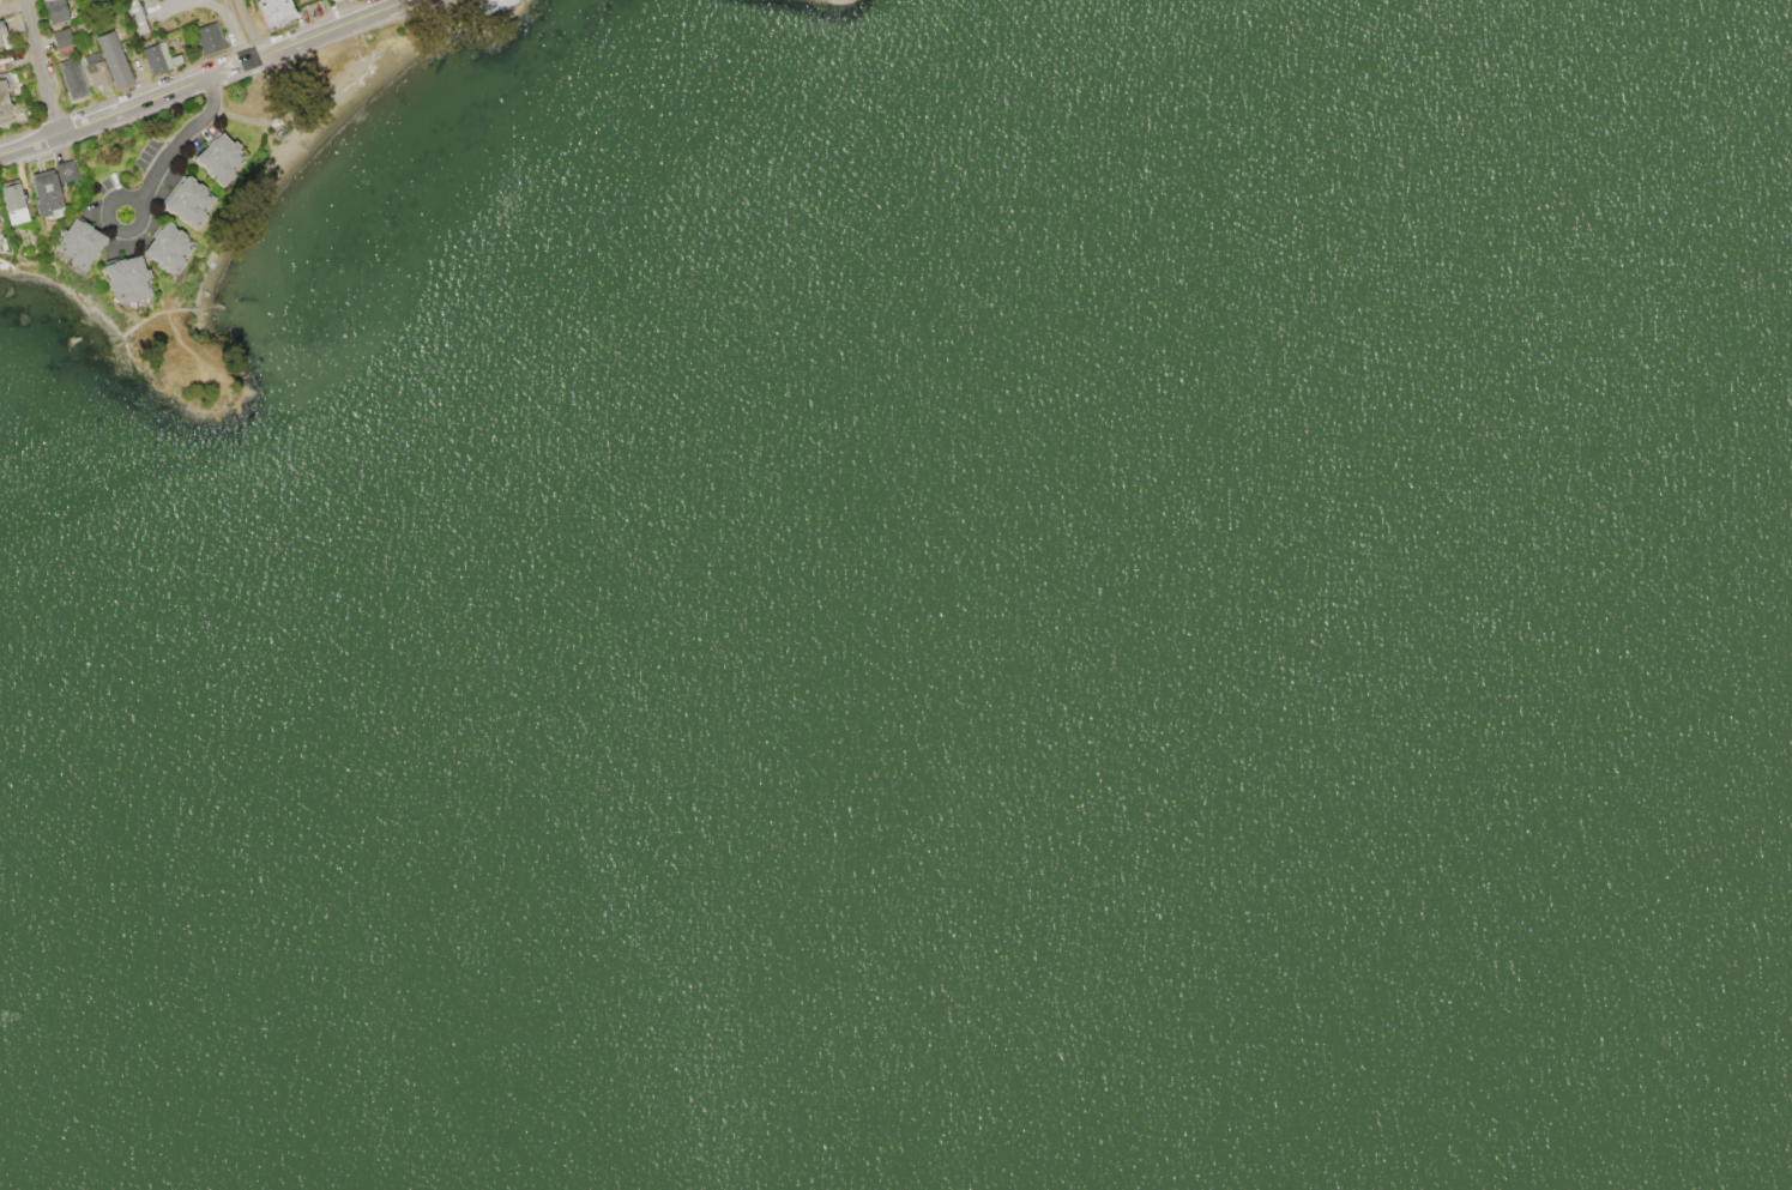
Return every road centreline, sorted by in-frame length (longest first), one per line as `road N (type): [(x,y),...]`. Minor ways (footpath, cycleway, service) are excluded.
road 1 (residential): [(409,0),(0,155)]
road 2 (residential): [(206,79),(213,110),(126,216)]
road 3 (residential): [(25,0),(60,135)]

